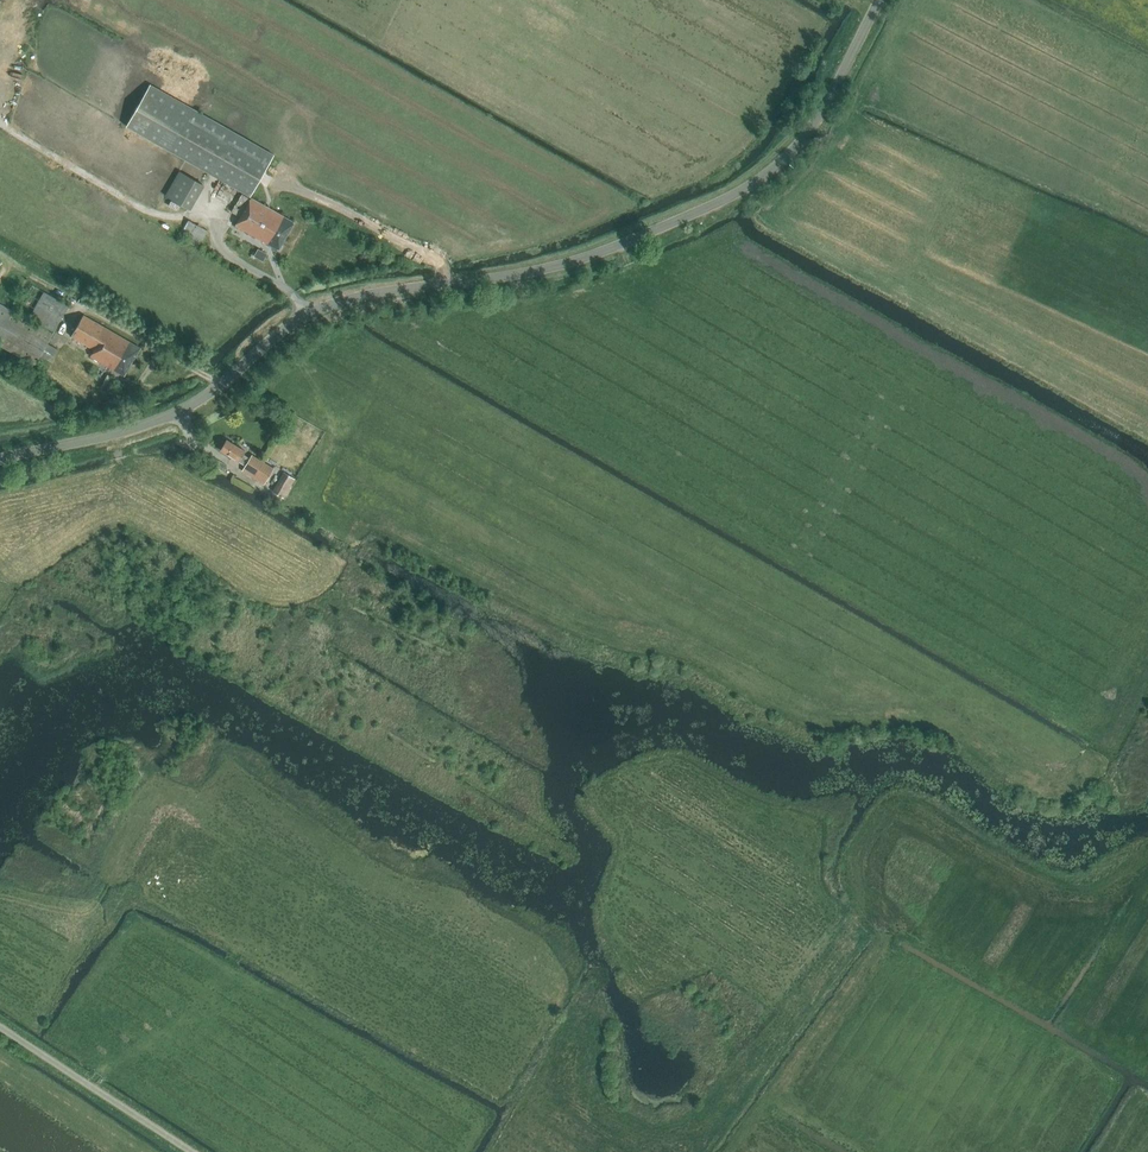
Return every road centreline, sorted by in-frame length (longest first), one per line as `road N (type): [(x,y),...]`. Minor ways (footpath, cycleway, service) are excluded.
road 1 (unclassified): [(0,460),(101,437),(185,407),(306,314),(351,298),(553,267),(733,195),(794,149),(878,0)]
road 2 (unclassified): [(192,1151),(0,1027)]

